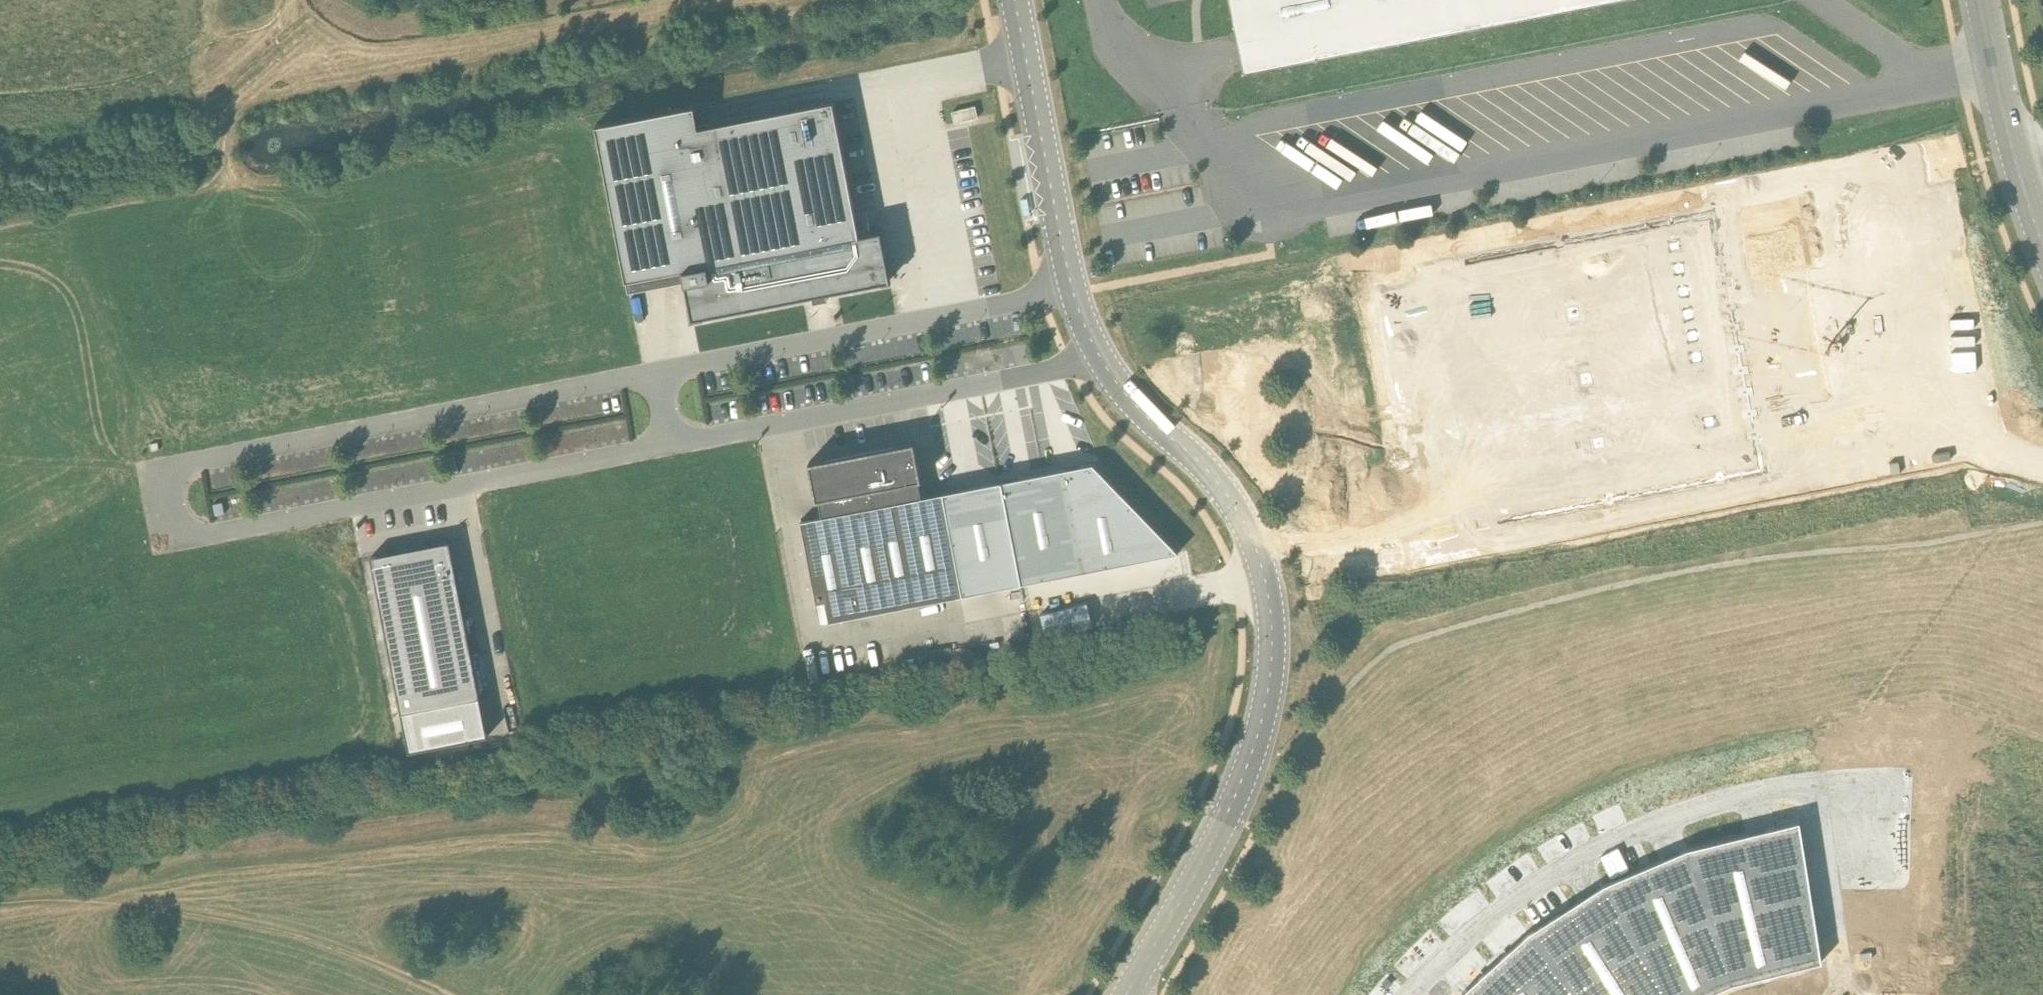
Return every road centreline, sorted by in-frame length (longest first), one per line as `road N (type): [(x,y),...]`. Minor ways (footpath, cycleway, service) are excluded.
road 1 (unclassified): [(1016,0),(1066,266),(1090,342),(1117,389),(1231,506),(1255,547),(1271,614),(1273,658),(1252,754),(1212,848),(1127,994)]
road 2 (tertiary): [(2042,268),(2009,170),(1973,0)]

